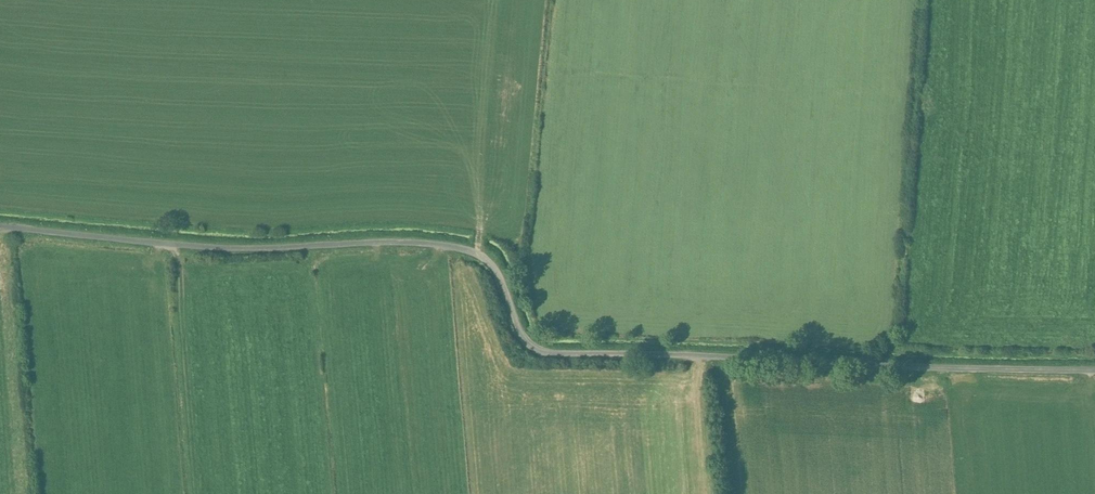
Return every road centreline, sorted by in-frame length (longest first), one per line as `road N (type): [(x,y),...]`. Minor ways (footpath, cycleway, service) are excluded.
road 1 (unclassified): [(0,228),(202,248),(446,244),(490,261),(523,335),(557,353),(1094,369)]

